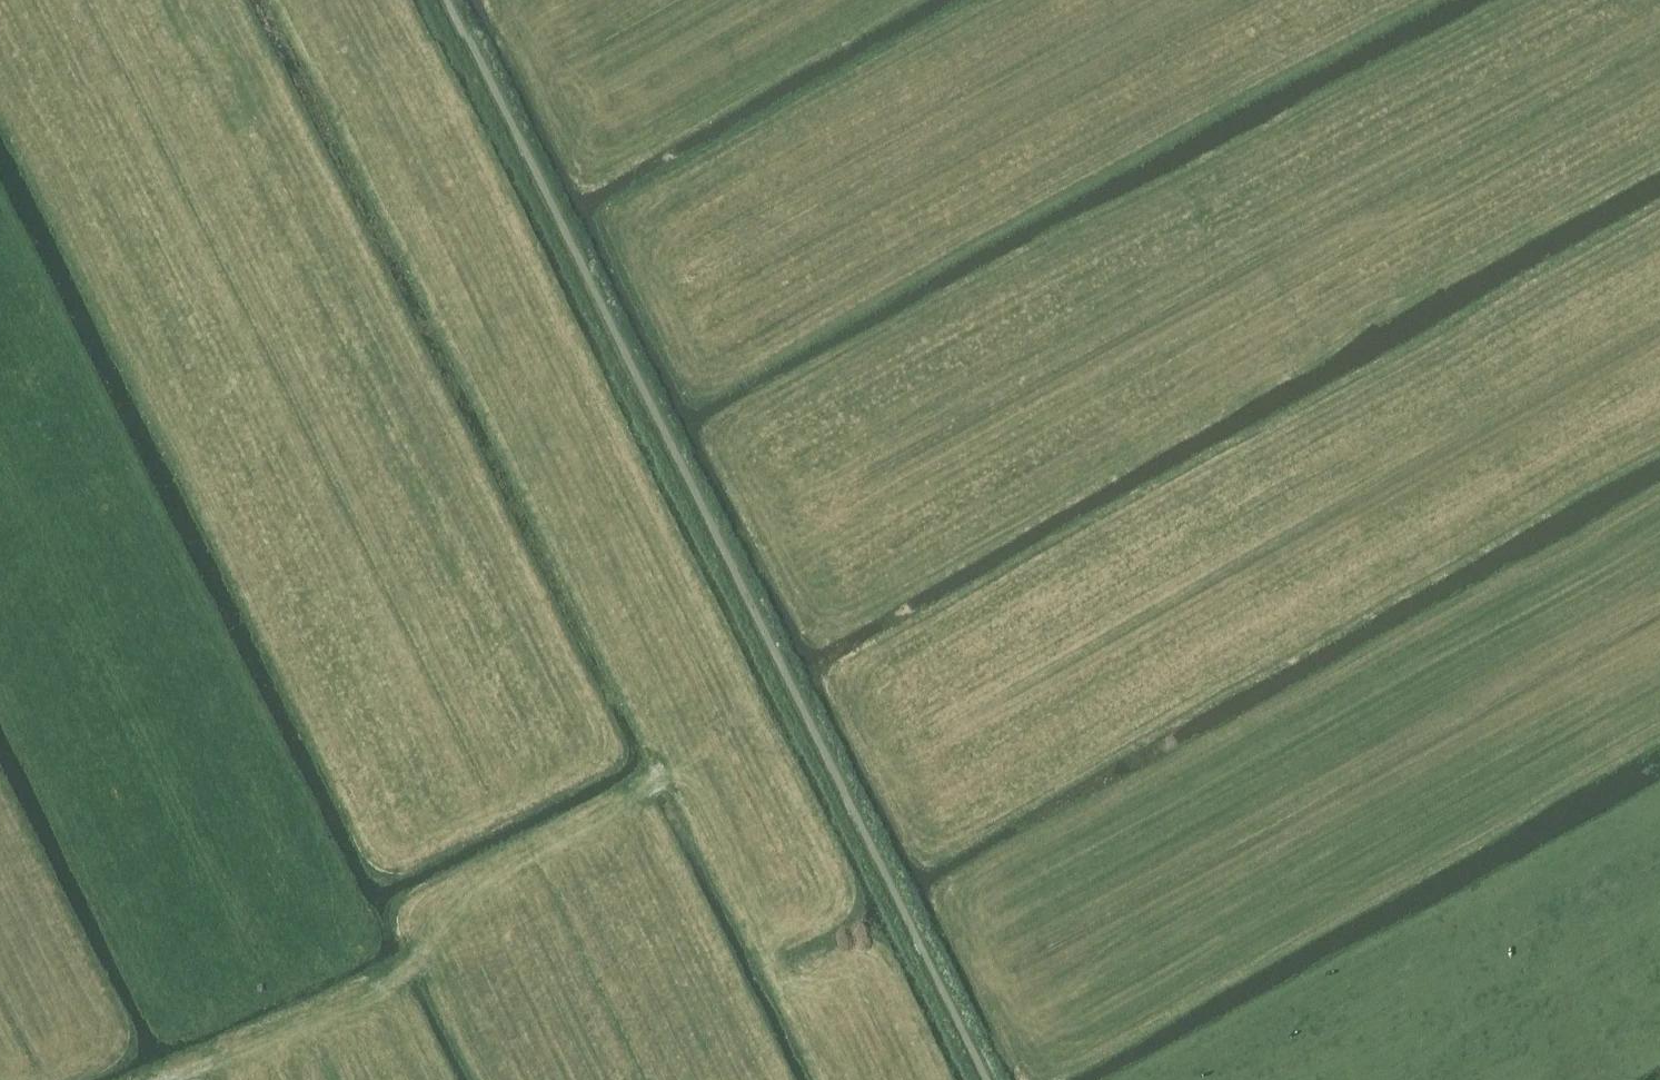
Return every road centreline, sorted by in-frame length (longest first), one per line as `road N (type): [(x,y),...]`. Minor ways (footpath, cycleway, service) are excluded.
road 1 (track): [(175,1079),(396,982),(418,958),(439,903),(630,810),(669,782)]

